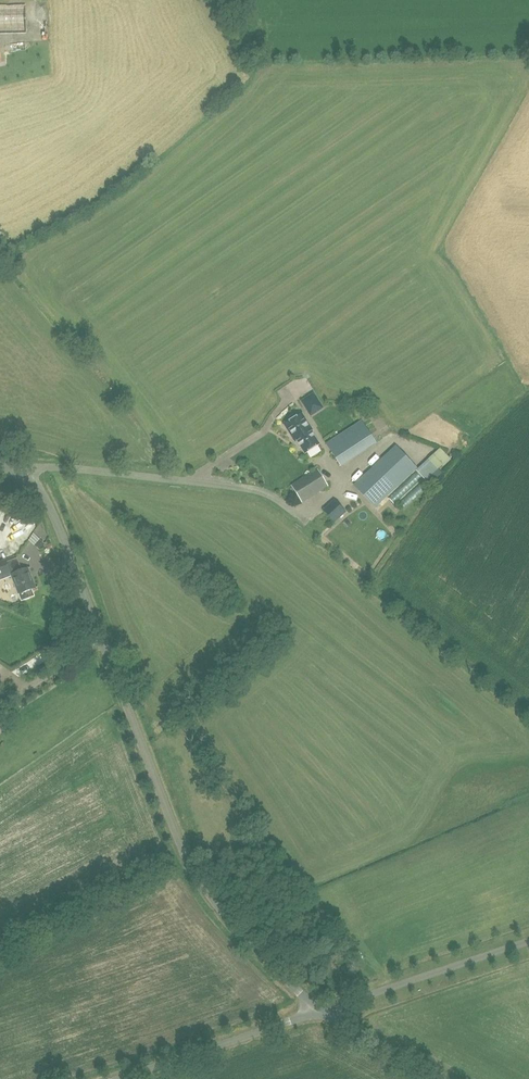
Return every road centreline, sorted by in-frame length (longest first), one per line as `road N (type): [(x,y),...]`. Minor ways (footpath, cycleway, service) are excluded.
road 1 (unclassified): [(320,1013),(241,934),(193,868),(61,532),(37,486),(0,463)]
road 2 (unclassified): [(122,1078),(320,1013)]
road 3 (unclassified): [(441,1078),(320,1013)]

